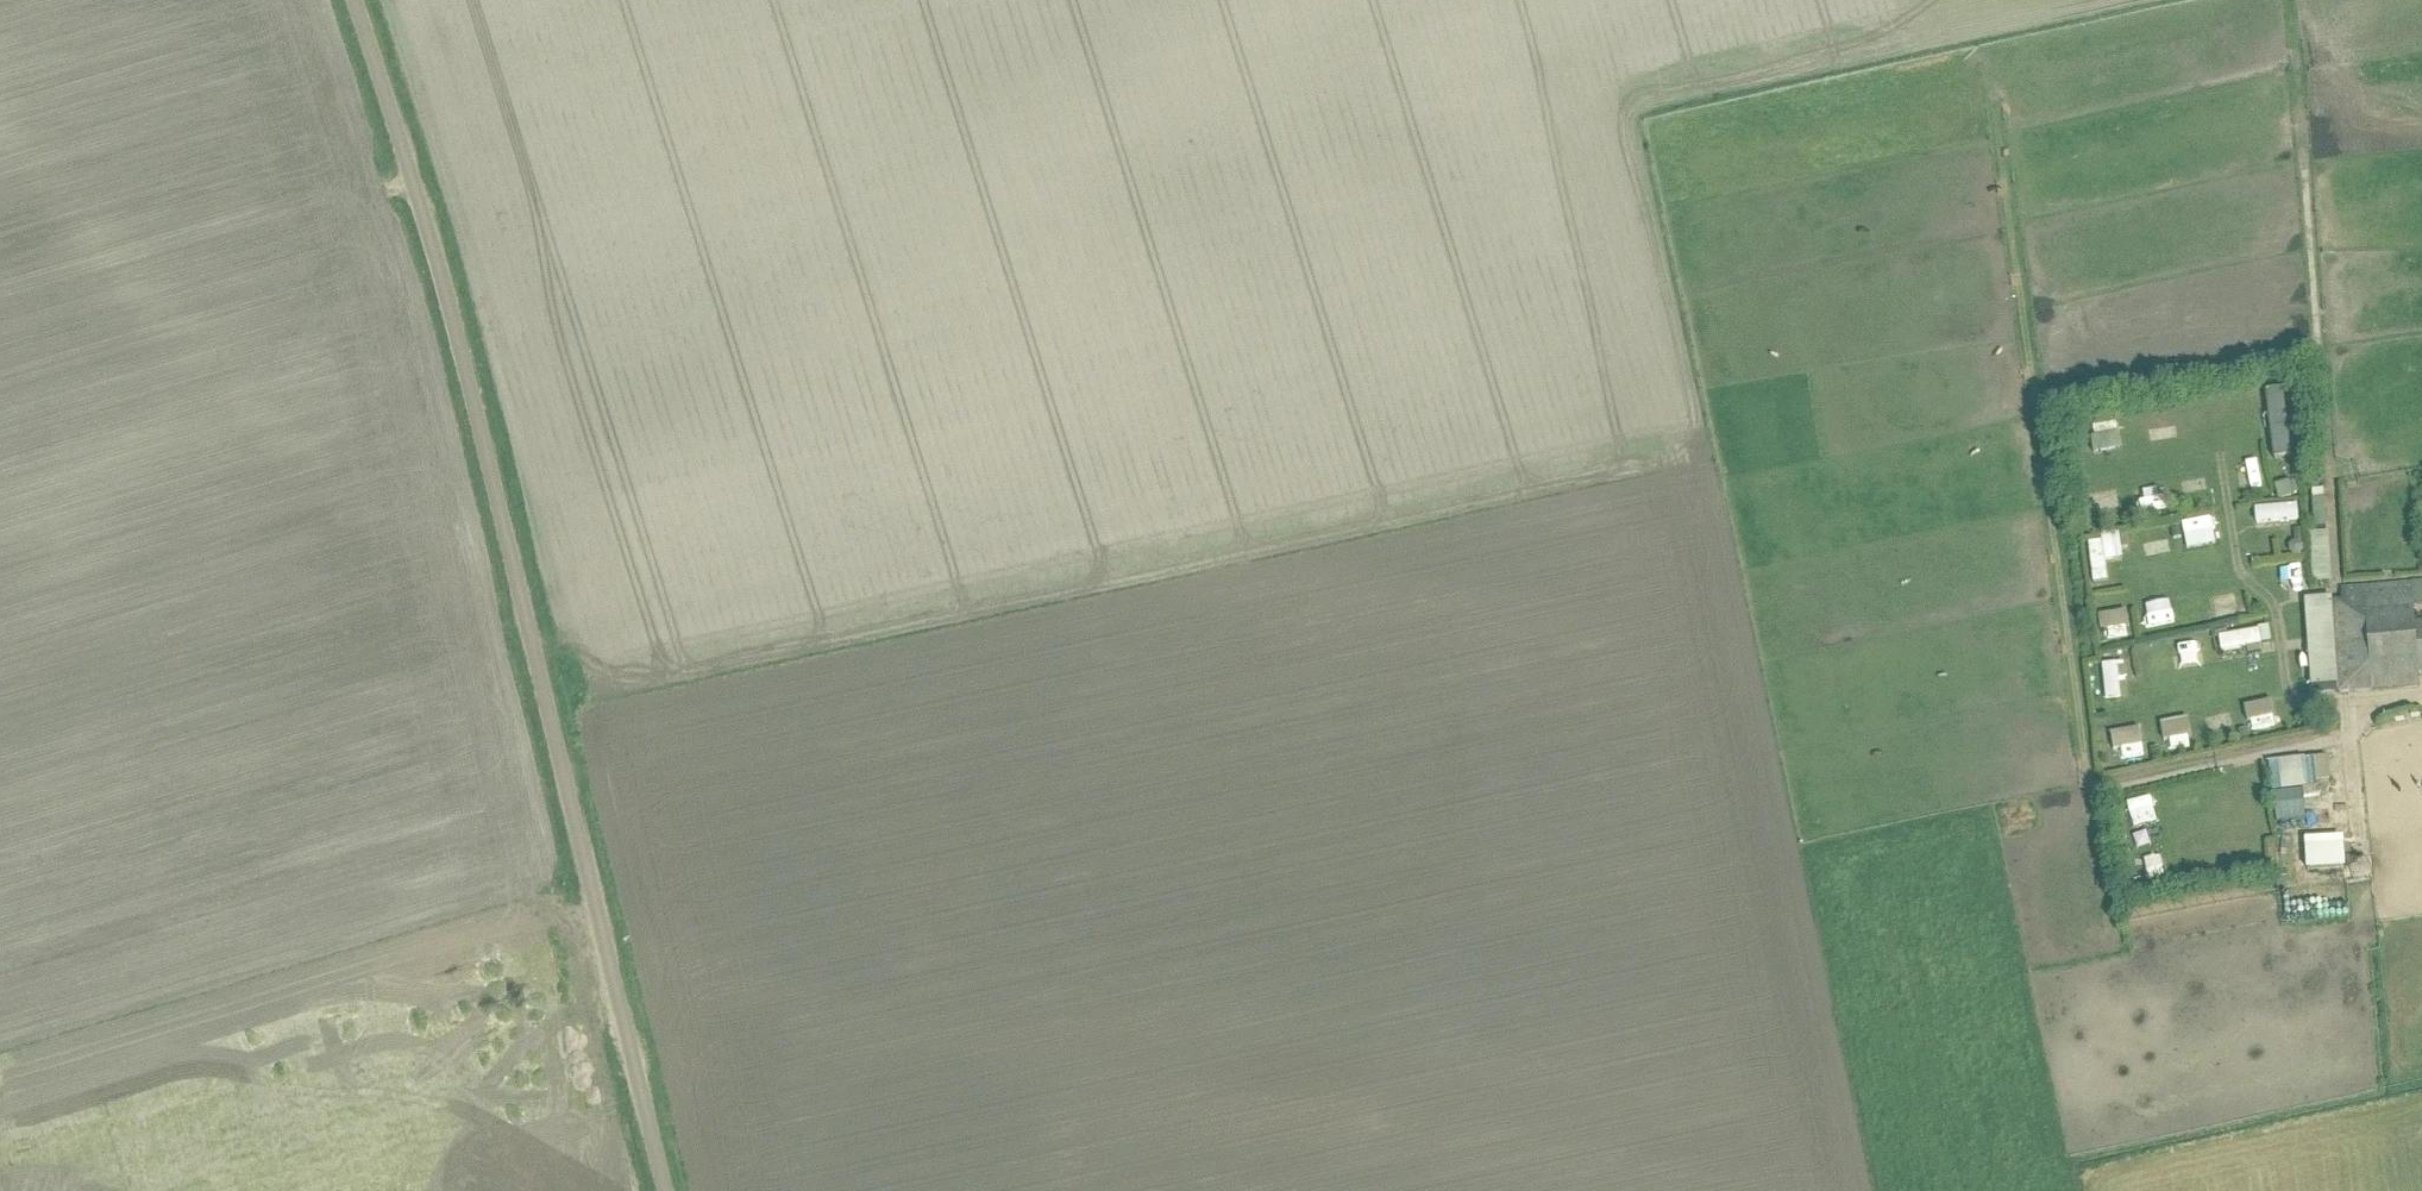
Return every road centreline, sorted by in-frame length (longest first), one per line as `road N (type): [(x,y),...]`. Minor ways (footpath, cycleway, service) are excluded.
road 1 (unclassified): [(665,1190),(443,275),(355,0)]

